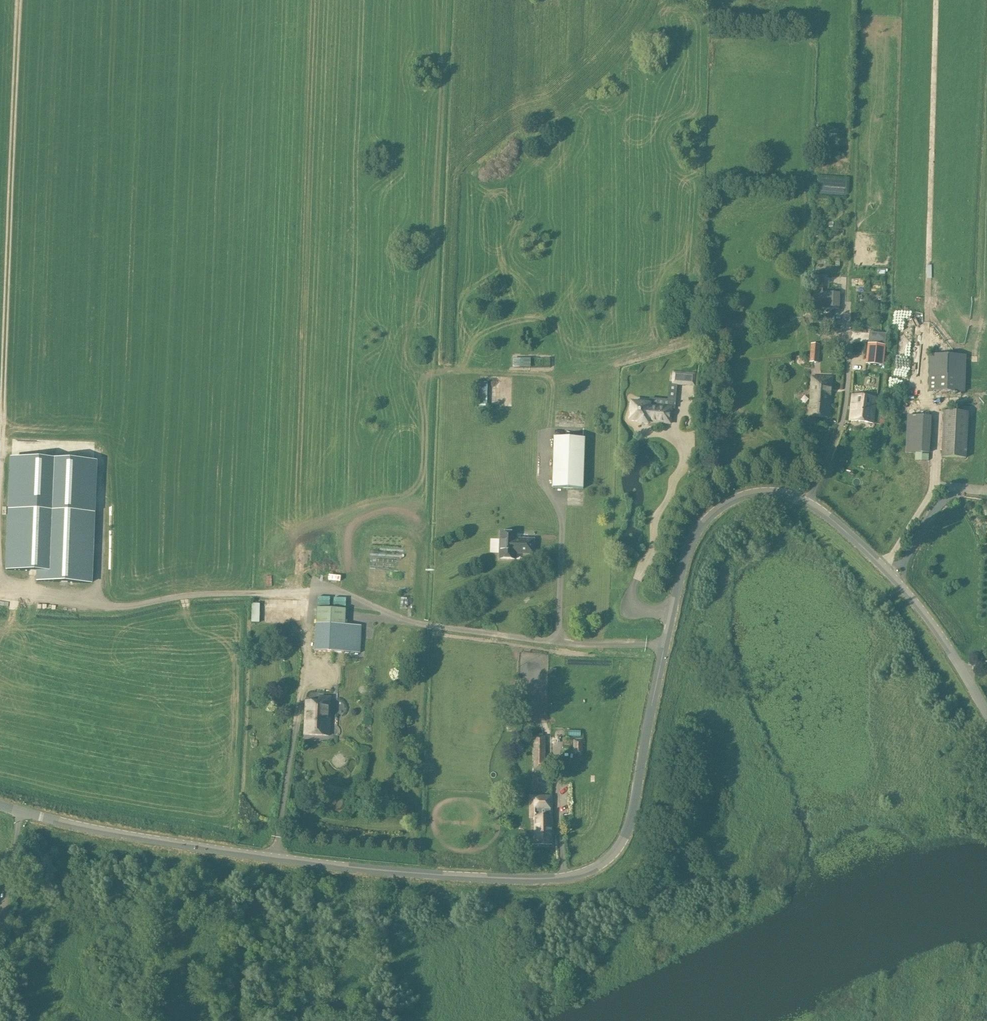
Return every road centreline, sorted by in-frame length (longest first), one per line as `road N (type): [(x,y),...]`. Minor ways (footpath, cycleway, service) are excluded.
road 1 (tertiary): [(21,813),(307,860),(525,878),(587,870),(609,858),(629,817),(680,572),(695,536),(730,498),(754,490),(804,501),(882,565),(929,618),(986,713)]
road 2 (track): [(0,450),(19,0)]
road 3 (track): [(925,331),(936,0)]

